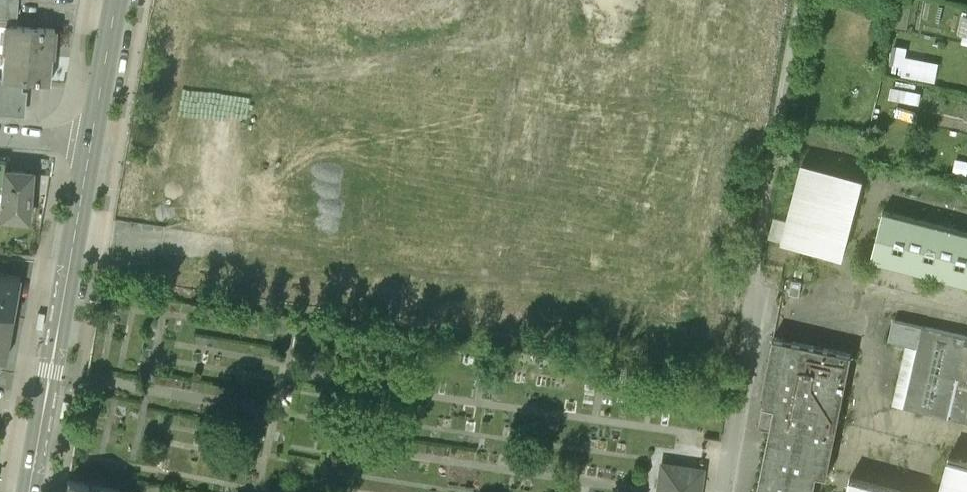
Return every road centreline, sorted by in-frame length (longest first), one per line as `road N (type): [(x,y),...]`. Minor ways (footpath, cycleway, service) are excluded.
road 1 (residential): [(715,491),(792,57)]
road 2 (tertiary): [(31,491),(91,140)]
road 3 (tertiary): [(91,140),(118,0)]

